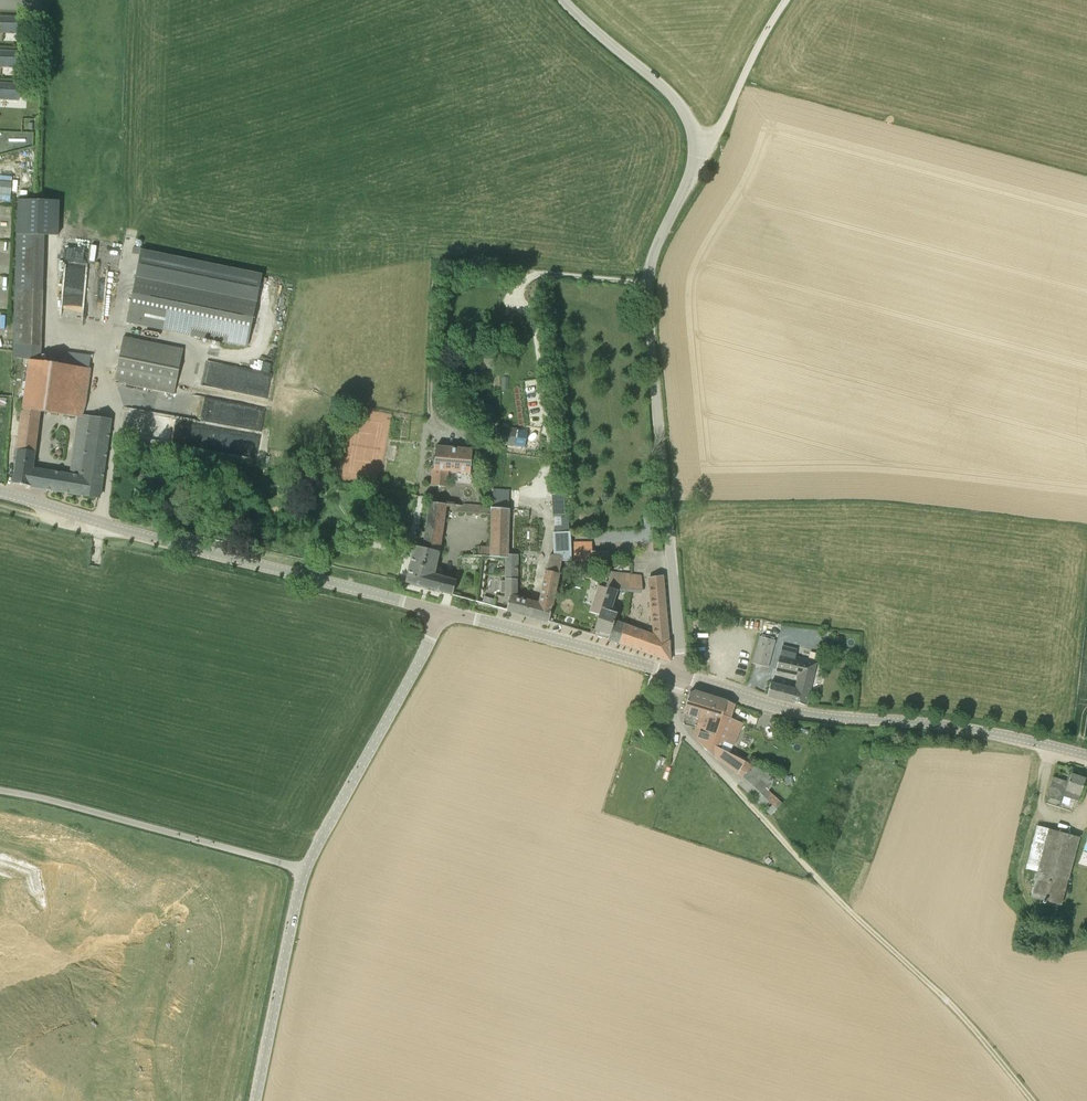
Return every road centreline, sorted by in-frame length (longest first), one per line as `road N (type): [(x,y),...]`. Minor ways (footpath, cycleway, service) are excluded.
road 1 (unclassified): [(681,675),(647,292),(653,256),(698,152)]
road 2 (tertiary): [(443,611),(0,492)]
road 3 (track): [(733,785),(845,906),(954,1007),(1033,1100)]
road 4 (tertiary): [(1086,756),(952,726),(821,715),(681,675)]
road 5 (unclassified): [(306,870),(0,790)]
road 6 (tertiary): [(306,870),(443,611)]
road 7 (tertiary): [(681,675),(443,611)]
road 8 (tertiary): [(256,1100),(306,870)]
road 9 (unclassified): [(698,152),(693,125),(673,96),(563,0)]
road 10 (unclassified): [(698,152),(726,118),(786,0)]

